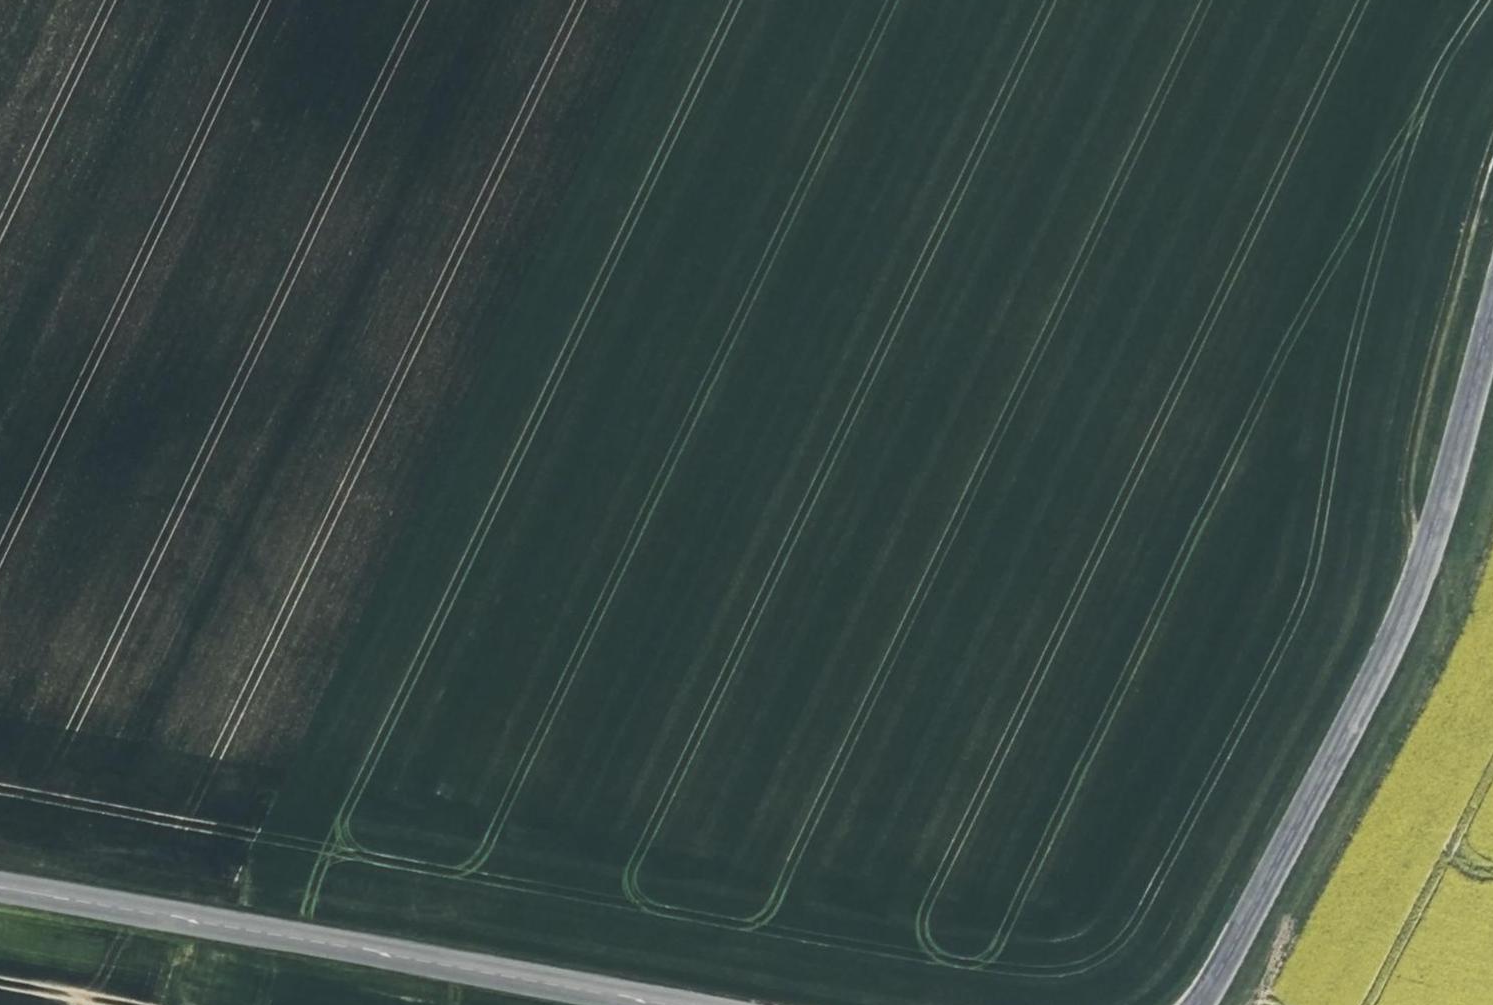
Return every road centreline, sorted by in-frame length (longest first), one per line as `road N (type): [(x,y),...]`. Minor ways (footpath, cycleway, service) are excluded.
road 1 (tertiary): [(1492,296),(1446,476),(1365,685),(1200,976),(1175,1004)]
road 2 (tertiary): [(703,1004),(0,883)]

